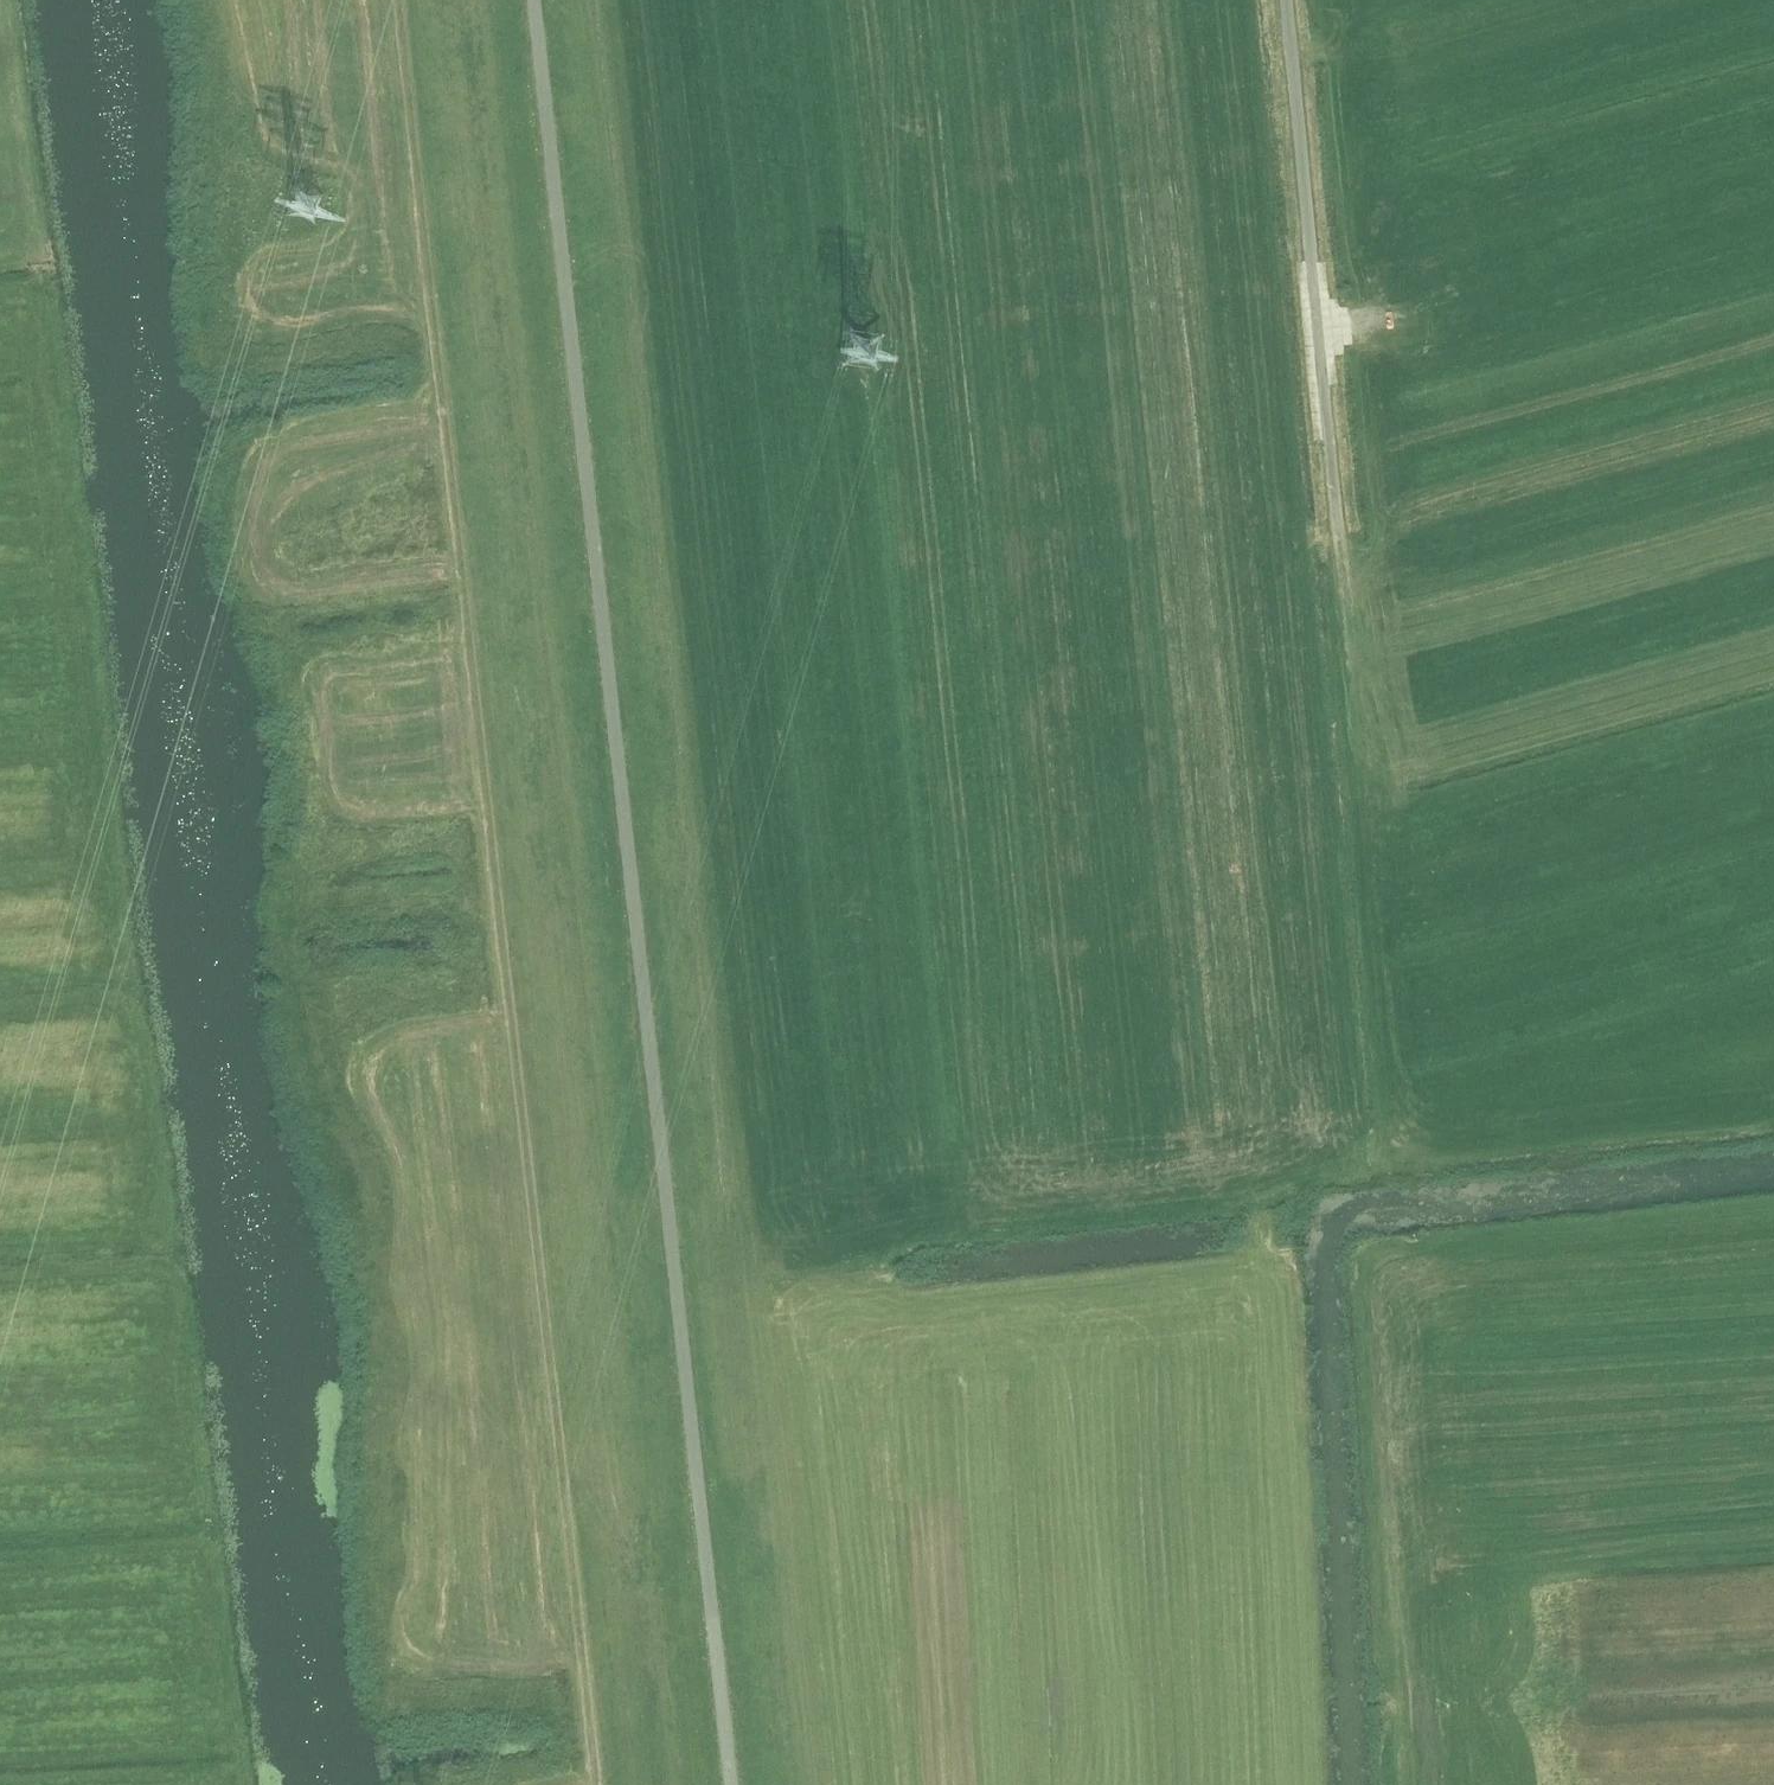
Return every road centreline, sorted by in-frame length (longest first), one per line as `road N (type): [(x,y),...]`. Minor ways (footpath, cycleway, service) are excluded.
road 1 (track): [(1391,1535),(1403,1784)]

